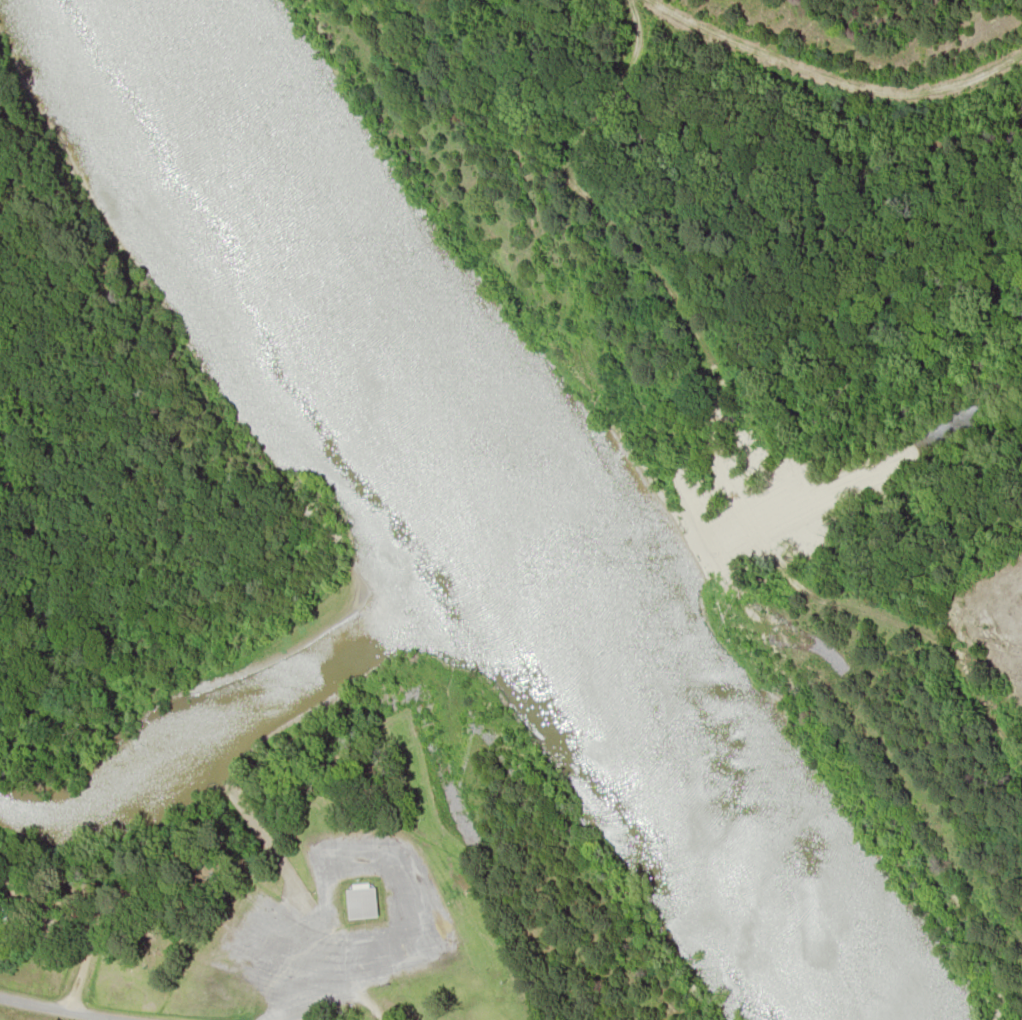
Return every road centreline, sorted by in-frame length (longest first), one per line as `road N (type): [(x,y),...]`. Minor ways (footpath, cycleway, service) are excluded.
road 1 (residential): [(137,1019),(0,993)]

